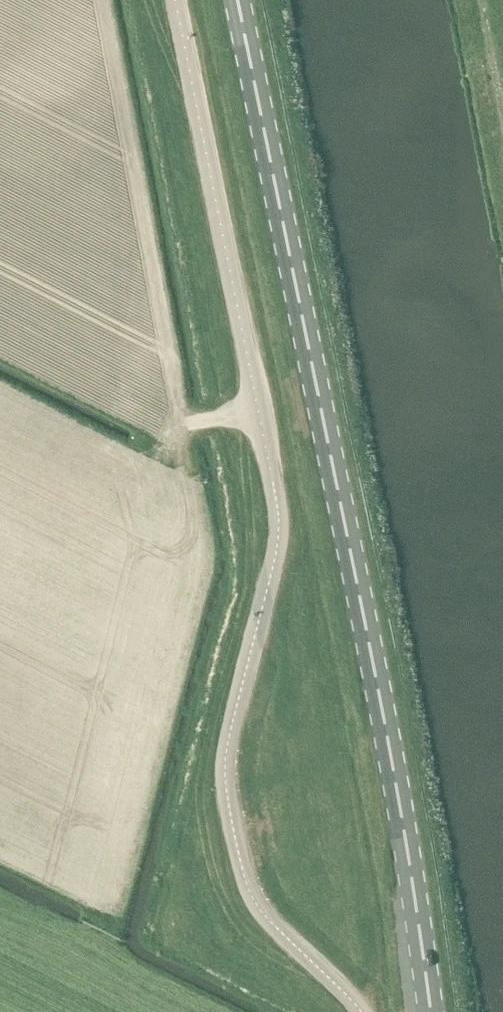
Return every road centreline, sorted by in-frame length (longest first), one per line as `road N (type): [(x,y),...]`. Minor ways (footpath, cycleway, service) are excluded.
road 1 (unclassified): [(361,1011),(255,903),(230,814),(225,758),(274,563),(279,510),(175,0)]
road 2 (primary): [(431,1011),(397,778),(238,0)]

